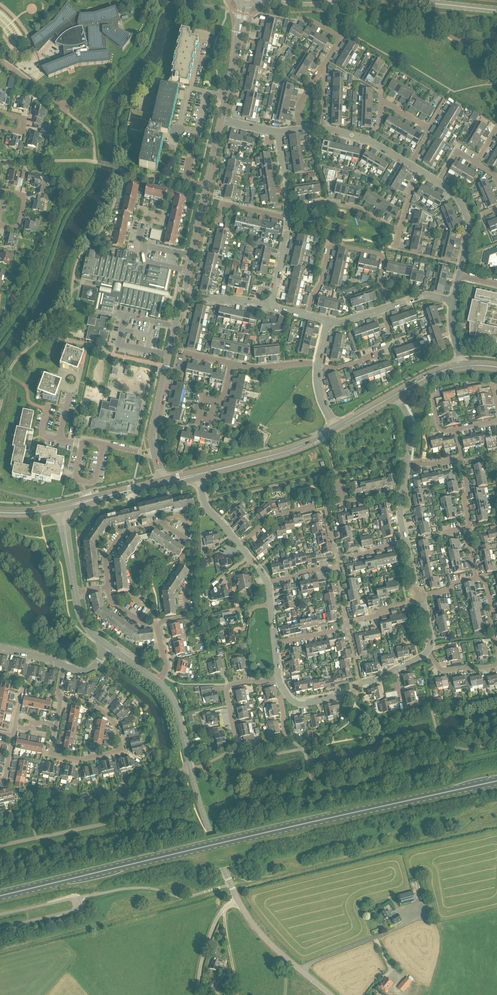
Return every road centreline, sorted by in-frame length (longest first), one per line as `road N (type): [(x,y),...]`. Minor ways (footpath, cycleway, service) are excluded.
road 1 (primary): [(0,896),(438,794)]
road 2 (residential): [(158,681),(166,669),(157,623),(188,614),(191,542),(161,523),(124,533),(105,559),(109,588)]
road 3 (unclassified): [(191,768),(141,783),(104,824),(0,846)]
road 4 (residential): [(308,315),(333,245),(383,257),(389,307)]
road 5 (tertiary): [(197,475),(286,452),(335,428)]
road 6 (tertiary): [(238,900),(191,768)]
road 7 (tertiary): [(331,994),(260,932),(238,900)]
road 8 (residential): [(477,577),(460,457)]
road 9 (residential): [(395,670),(349,695),(301,704),(286,694)]

